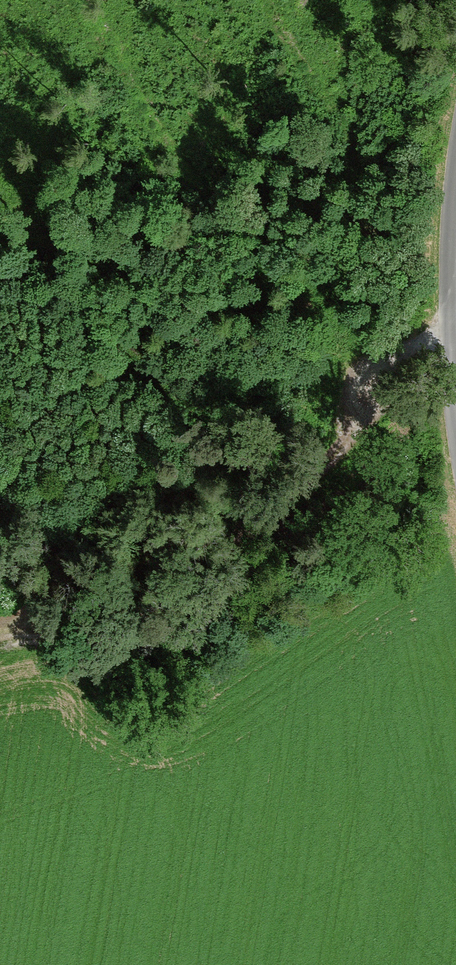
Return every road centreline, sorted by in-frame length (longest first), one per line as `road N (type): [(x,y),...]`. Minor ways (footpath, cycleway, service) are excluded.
road 1 (track): [(455,335),(382,372),(338,448),(156,613),(81,640),(0,640)]

